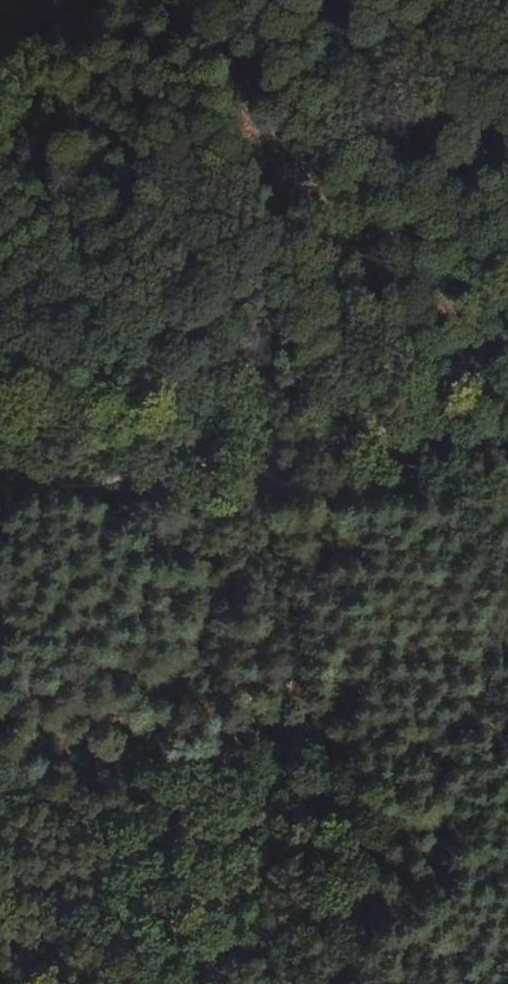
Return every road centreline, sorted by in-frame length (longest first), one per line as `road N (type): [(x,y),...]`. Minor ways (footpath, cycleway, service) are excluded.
road 1 (track): [(0,495),(507,493)]

